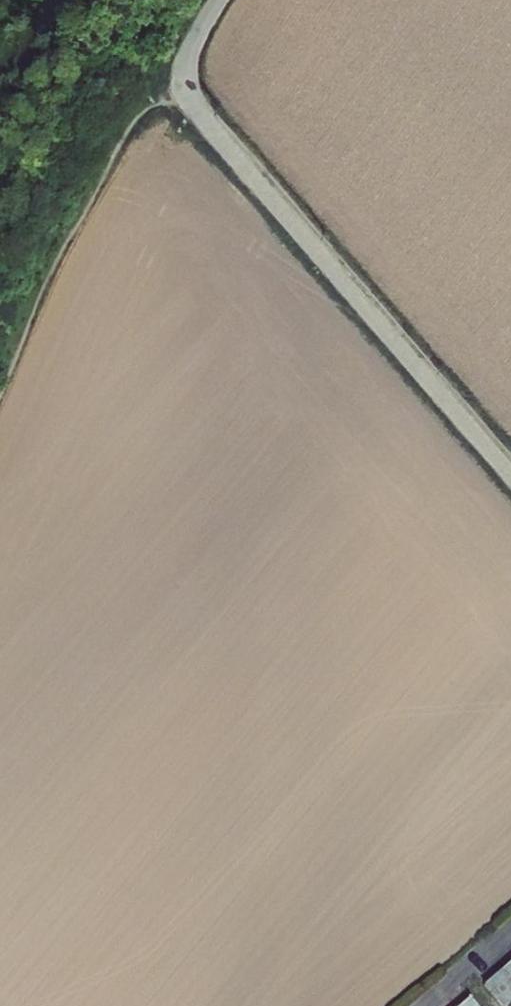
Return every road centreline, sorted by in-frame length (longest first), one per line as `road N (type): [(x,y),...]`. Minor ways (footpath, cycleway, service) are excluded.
road 1 (residential): [(510,470),(189,94),(182,73),(224,0)]

